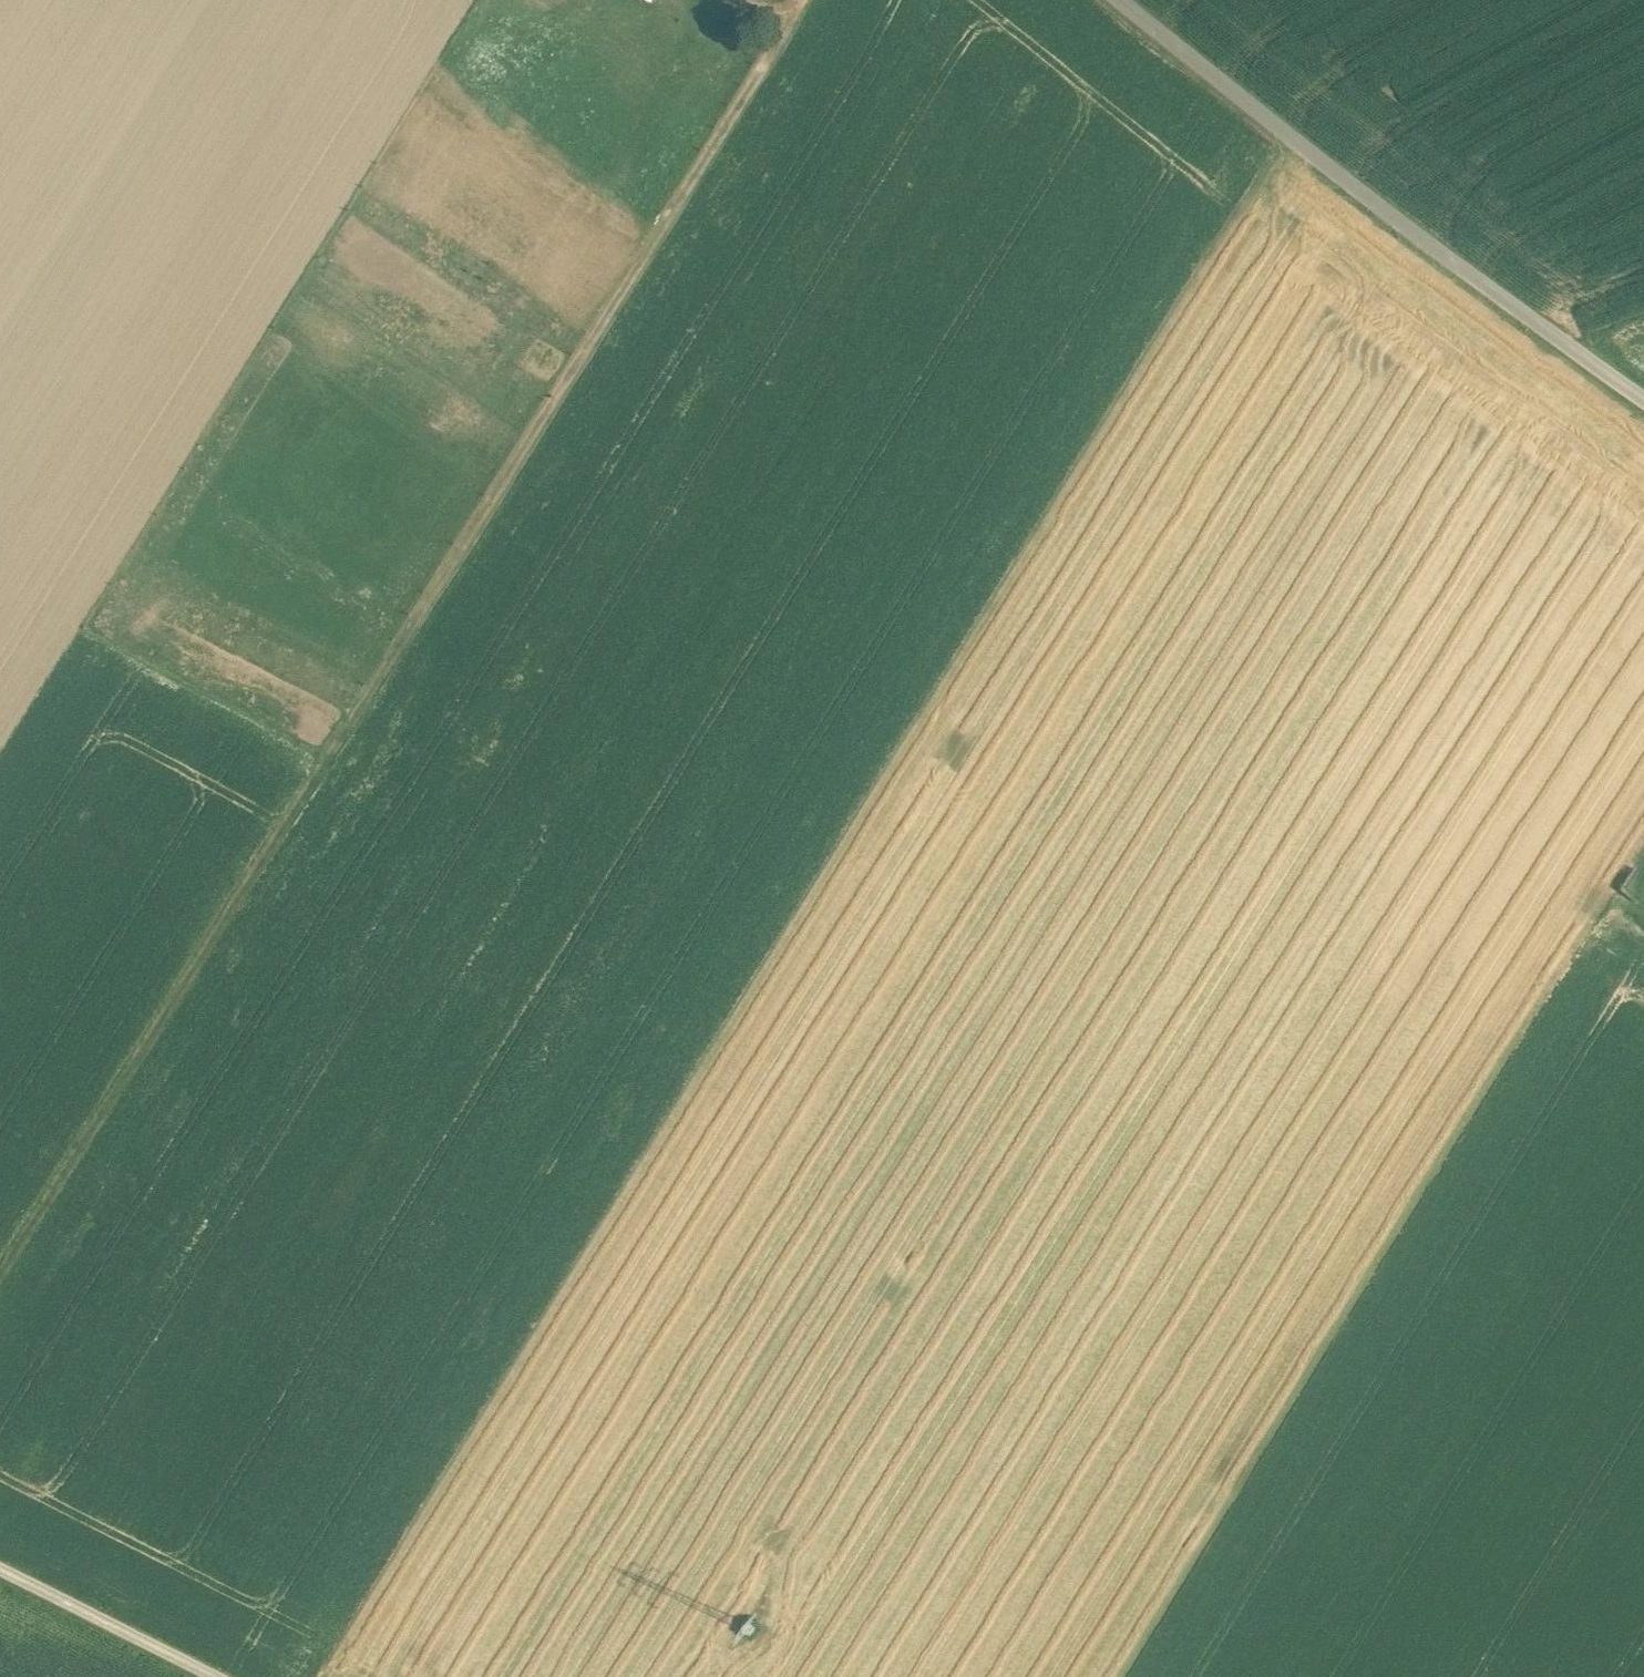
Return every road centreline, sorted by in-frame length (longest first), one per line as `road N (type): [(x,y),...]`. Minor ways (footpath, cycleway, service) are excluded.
road 1 (track): [(785,20),(0,1274)]
road 2 (unclassified): [(1643,396),(1341,177),(1118,0)]
road 3 (unclassified): [(0,1568),(219,1676)]

